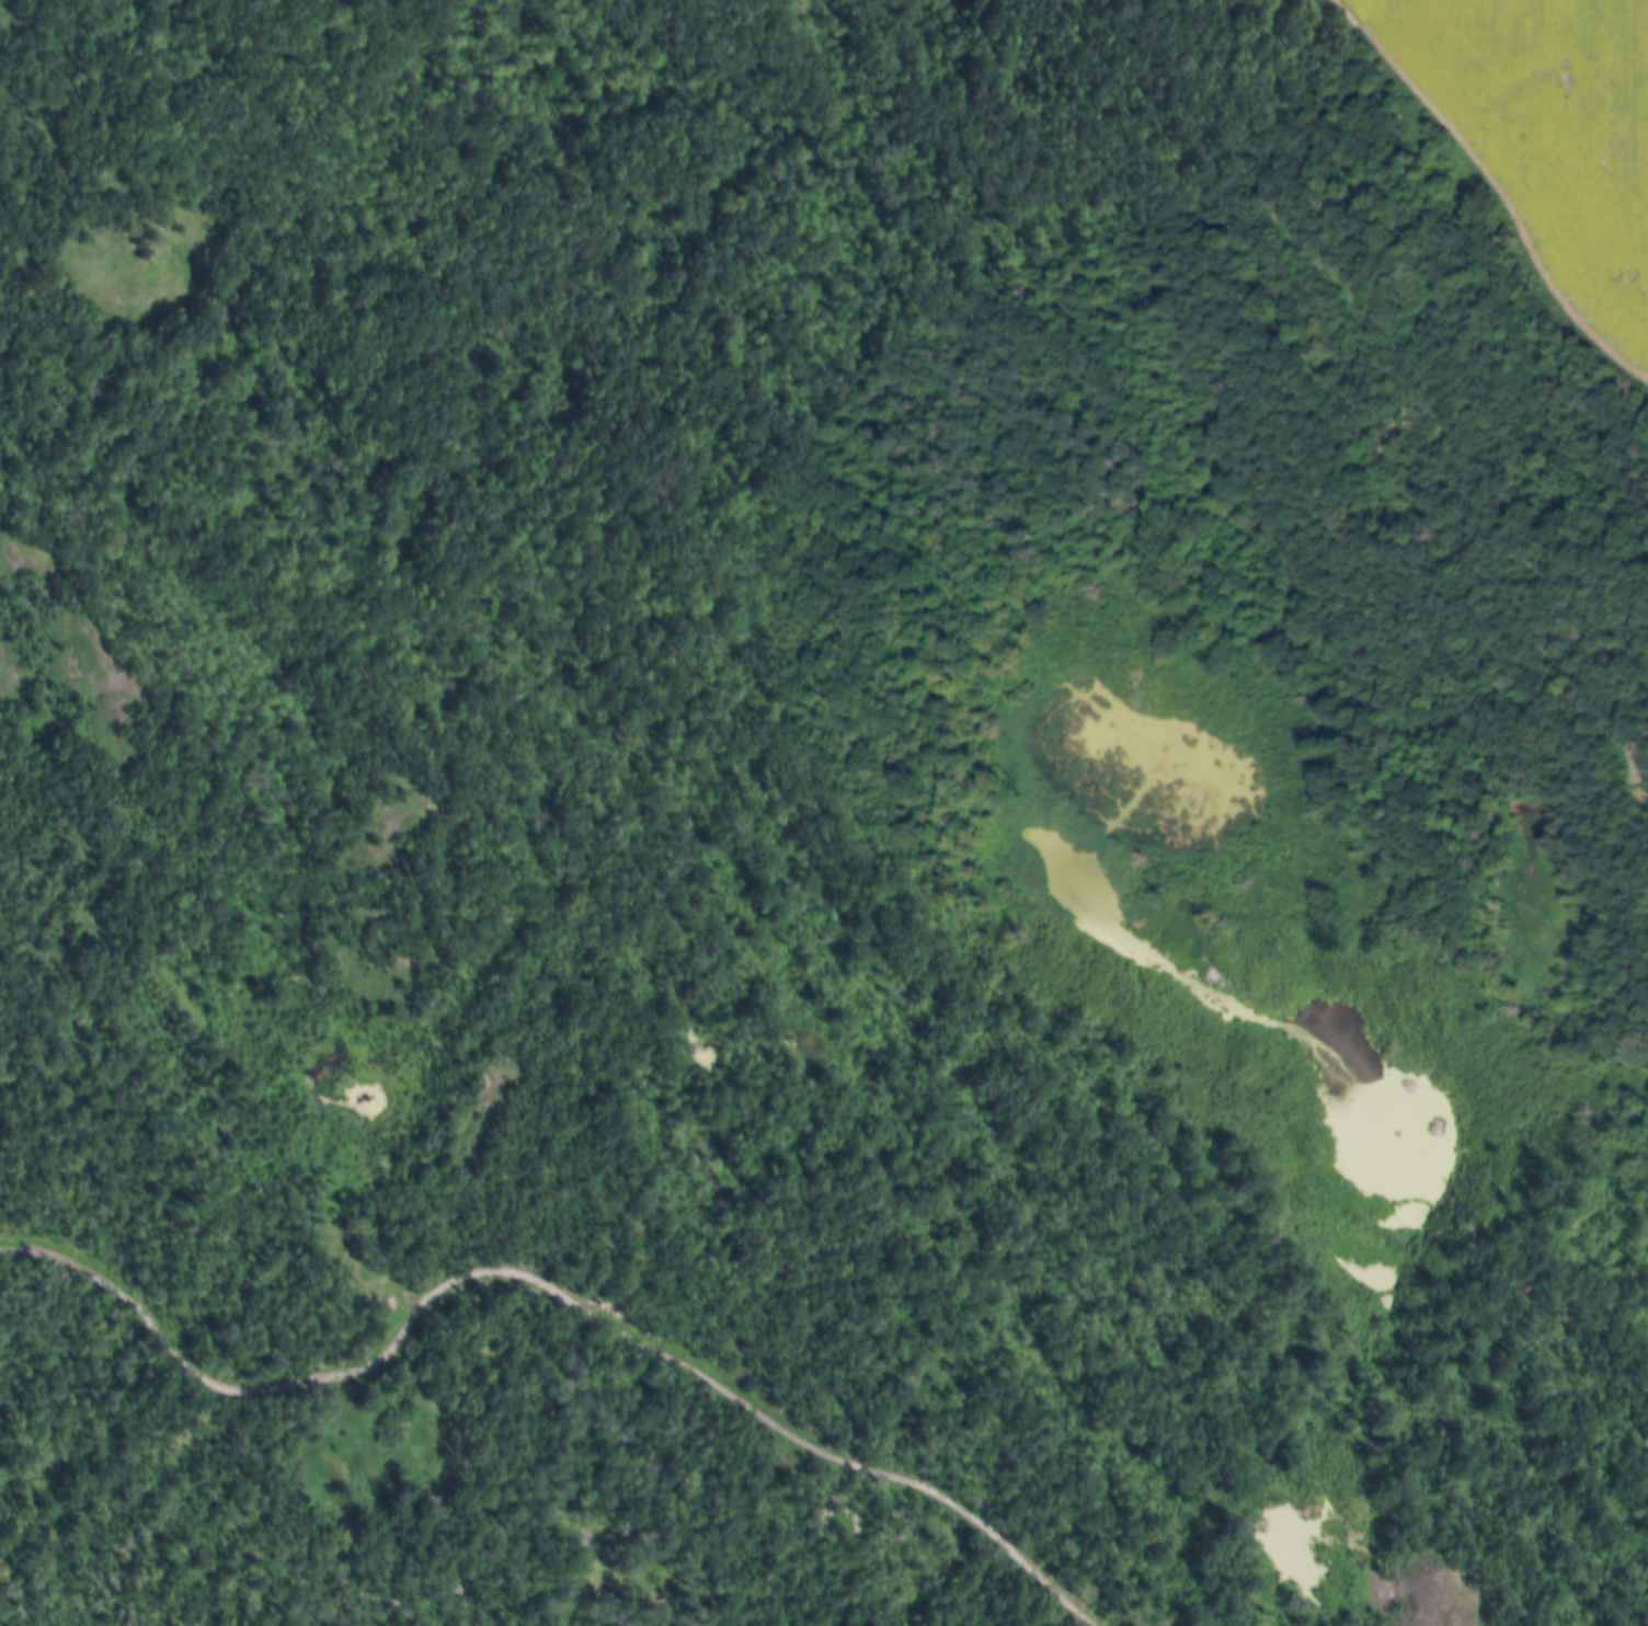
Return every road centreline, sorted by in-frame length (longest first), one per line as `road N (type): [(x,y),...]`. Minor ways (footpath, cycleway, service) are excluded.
road 1 (track): [(0,1233),(46,1239),(104,1263),(243,1390),(376,1373),(447,1305),(502,1279),(546,1284),(605,1308),(826,1446),(981,1508),(1115,1625)]

